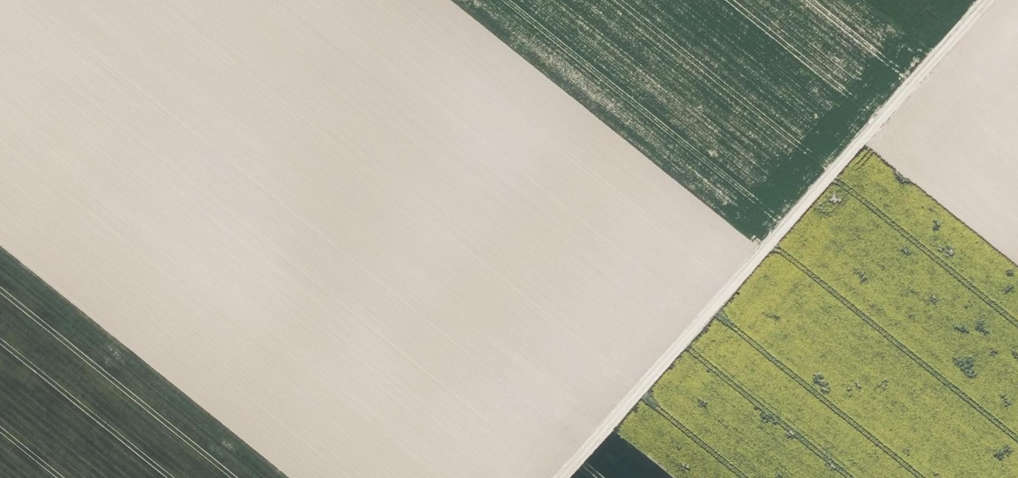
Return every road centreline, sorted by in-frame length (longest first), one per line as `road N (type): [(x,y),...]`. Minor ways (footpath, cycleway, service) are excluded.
road 1 (track): [(977,0),(554,477)]

